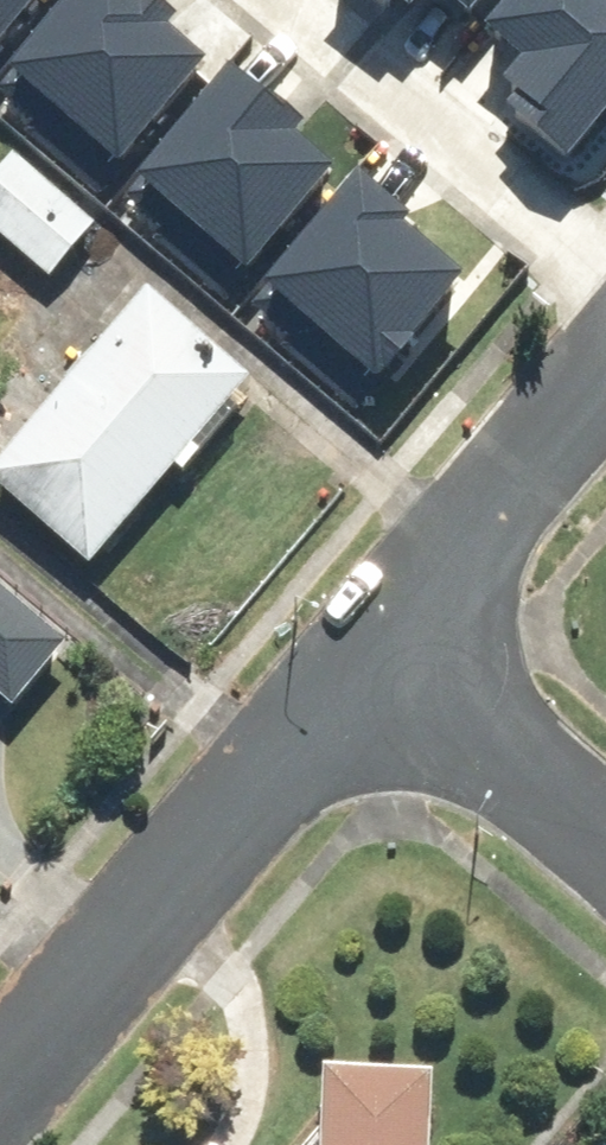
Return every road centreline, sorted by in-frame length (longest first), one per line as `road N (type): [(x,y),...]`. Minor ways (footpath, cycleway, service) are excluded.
road 1 (residential): [(397,635),(0,1100)]
road 2 (residential): [(605,286),(269,0)]
road 3 (residential): [(605,384),(397,635)]
road 4 (residential): [(397,635),(605,816)]

